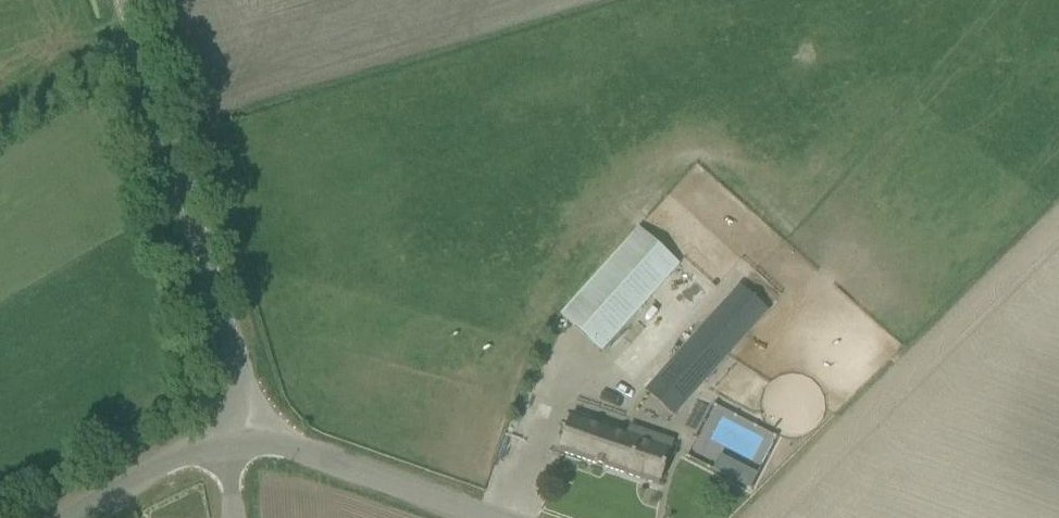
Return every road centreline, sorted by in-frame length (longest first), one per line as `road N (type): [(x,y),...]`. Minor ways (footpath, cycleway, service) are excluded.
road 1 (unclassified): [(230,440),(239,401),(236,364),(122,0)]
road 2 (track): [(765,517),(1058,231)]
road 3 (tertiary): [(230,440),(277,444),(492,517)]
road 4 (tertiary): [(67,517),(168,459),(230,440)]

